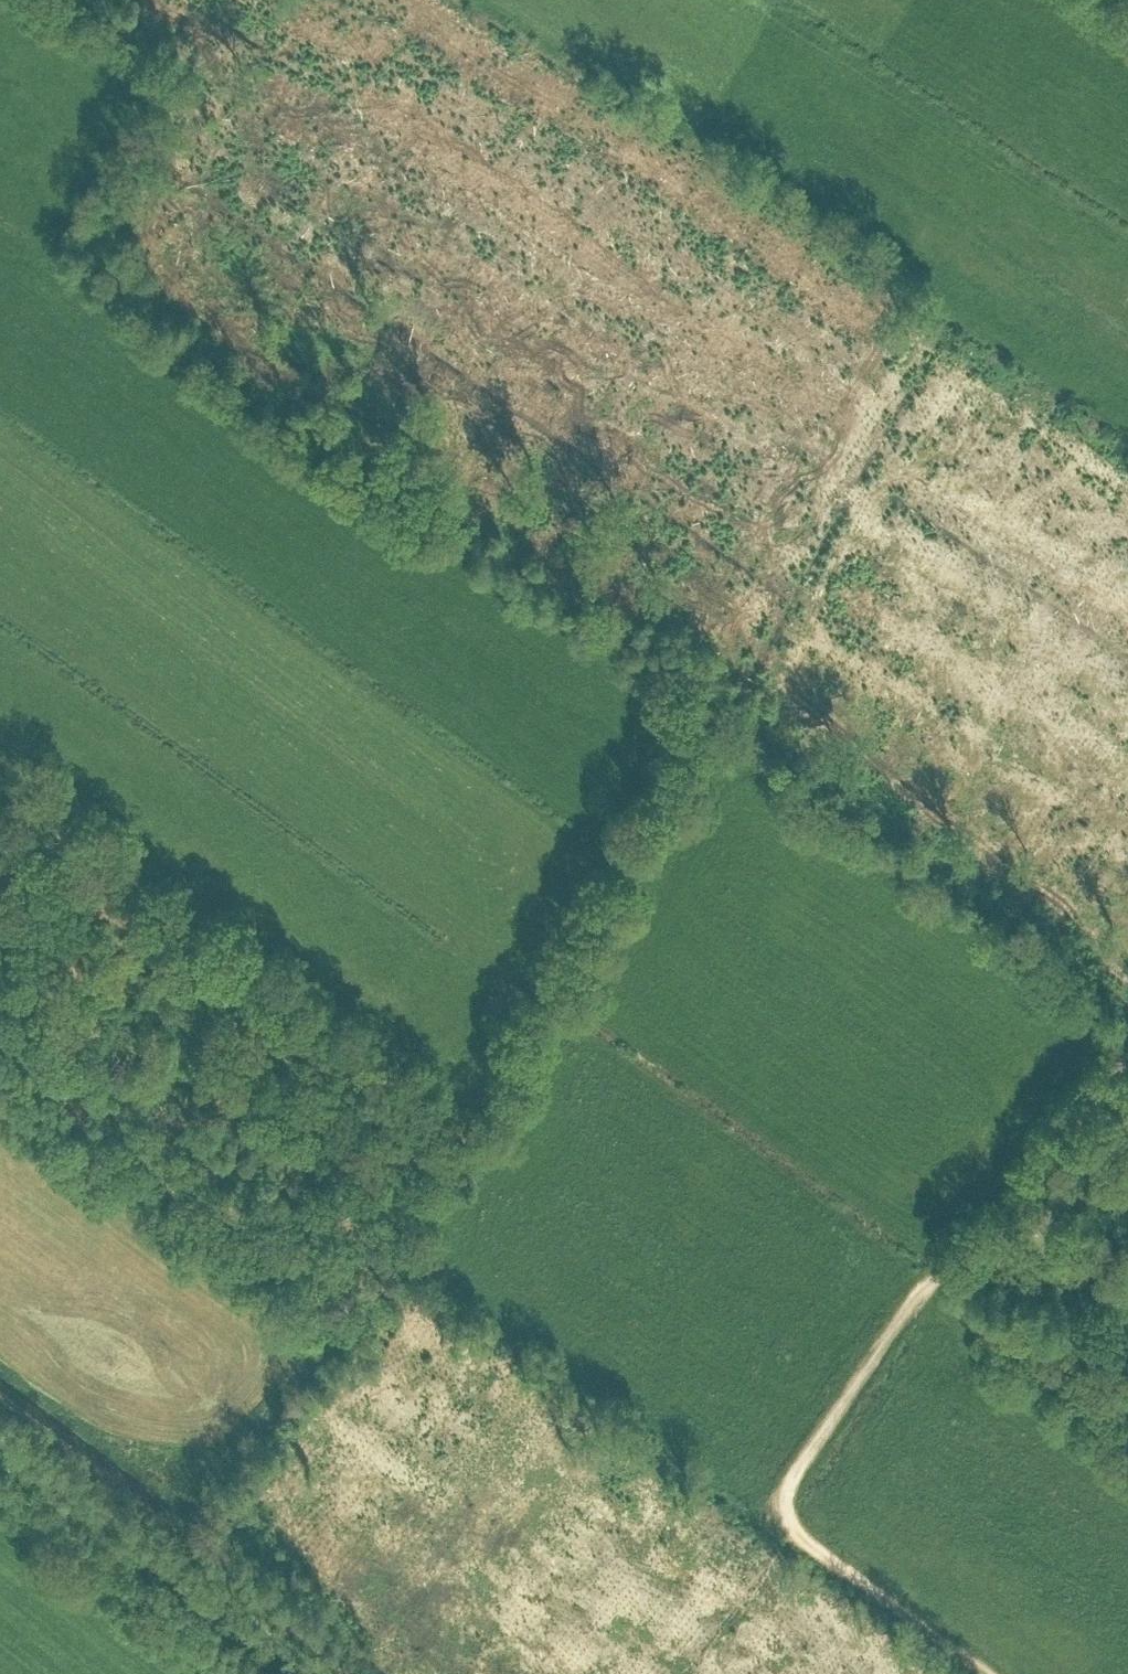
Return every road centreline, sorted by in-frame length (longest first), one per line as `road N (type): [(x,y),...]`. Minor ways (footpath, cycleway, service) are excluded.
road 1 (track): [(990,1673),(803,1535),(788,1515),(785,1491),(936,1277),(958,1264),(1015,1254),(1041,1227),(1058,1159),(1127,1052)]

